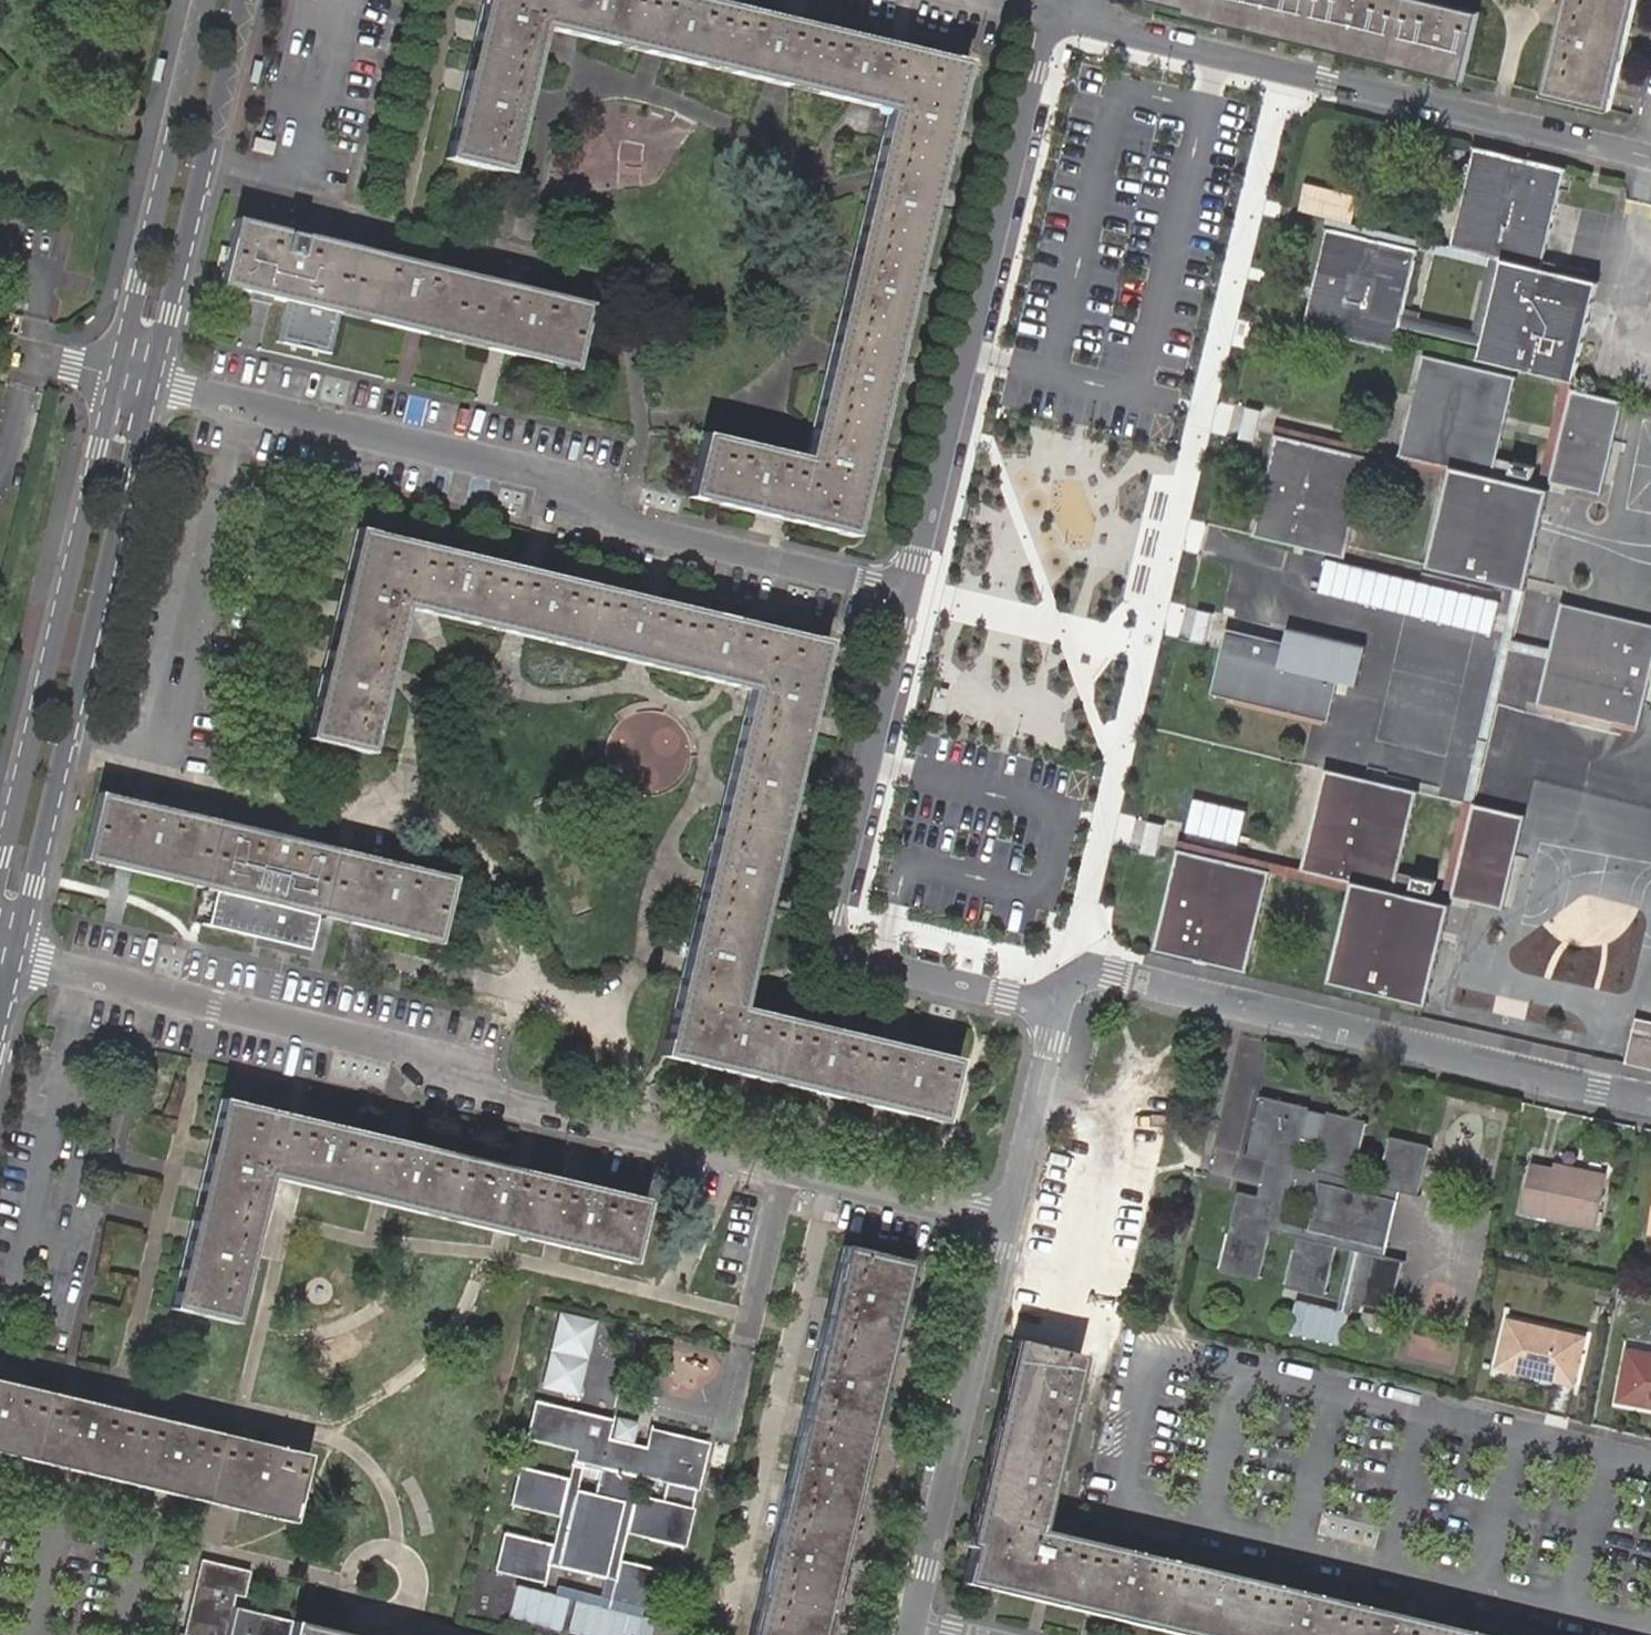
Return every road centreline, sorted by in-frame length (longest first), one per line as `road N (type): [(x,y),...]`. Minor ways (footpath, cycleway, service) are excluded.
road 1 (residential): [(1650,1460),(1234,1366),(1198,1522),(1650,1625)]
road 2 (residential): [(15,956),(398,1053),(489,1097),(1015,1219)]
road 3 (residential): [(152,380),(535,468),(578,503),(912,590)]
road 4 (residential): [(912,590),(827,952),(1065,1008)]
road 5 (residential): [(1049,9),(912,590)]
road 6 (residential): [(15,956),(152,380)]
road 7 (residential): [(1650,1096),(1078,958)]
road 8 (residential): [(1087,18),(1650,155)]
road 9 (residential): [(120,373),(0,887)]
road 10 (residential): [(913,1625),(1015,1219)]
road 11 (residential): [(152,380),(243,0)]
road 12 (residential): [(209,0),(120,373)]
road 13 (residential): [(1015,1219),(1065,1008)]

